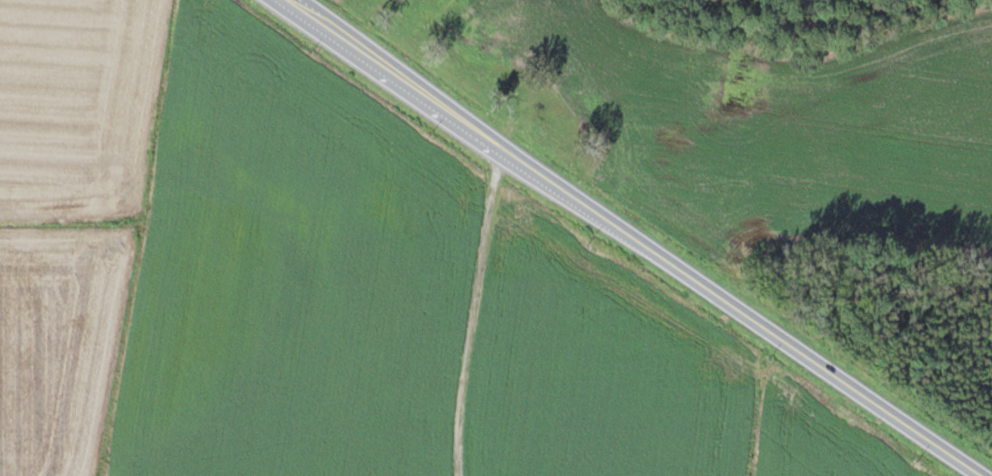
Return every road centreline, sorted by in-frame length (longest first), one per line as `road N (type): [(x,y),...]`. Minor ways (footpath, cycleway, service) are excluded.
road 1 (primary): [(290,0),(660,258)]
road 2 (primary): [(660,258),(981,475)]
road 3 (residential): [(499,148),(461,433)]

